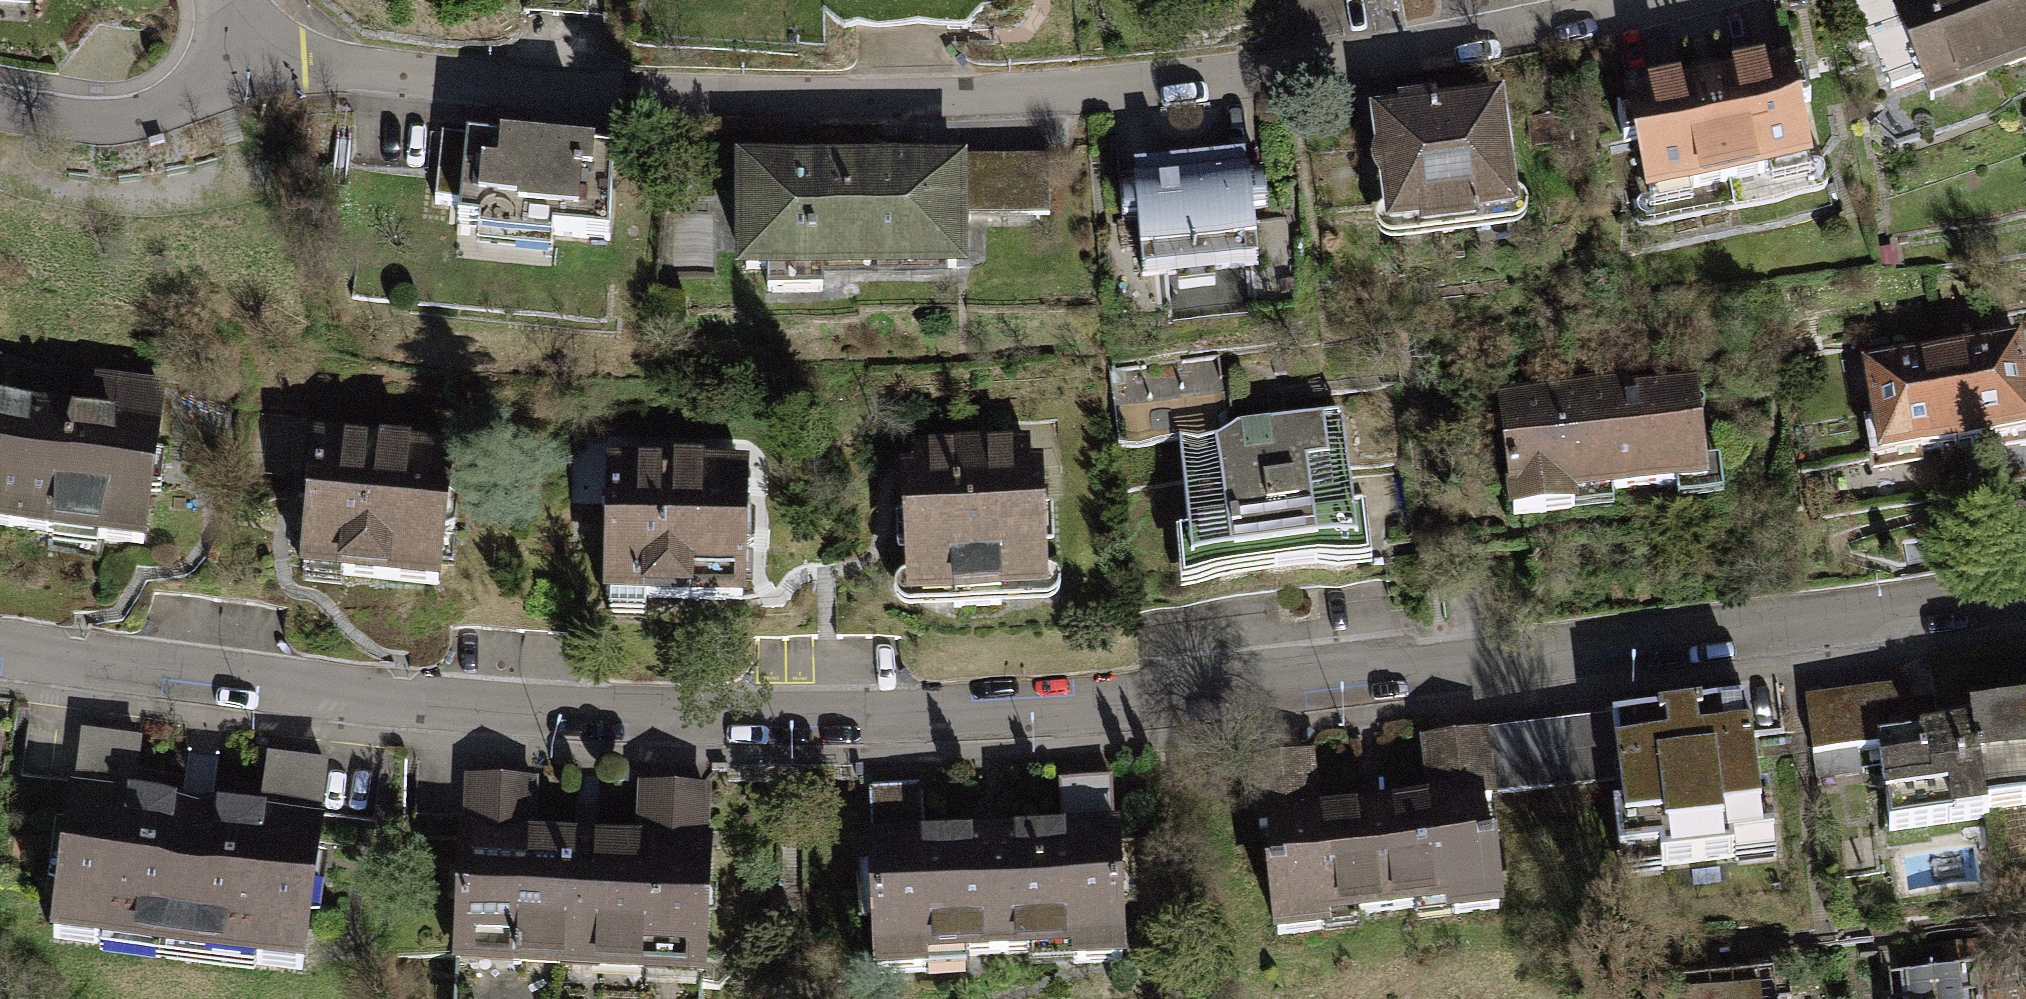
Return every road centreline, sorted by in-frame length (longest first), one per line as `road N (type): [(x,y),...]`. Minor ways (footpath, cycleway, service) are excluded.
road 1 (residential): [(2025,587),(1305,685),(849,714),(358,700),(0,648)]
road 2 (residential): [(248,59),(668,98),(1097,93),(1337,63),(1629,0)]
road 3 (residential): [(0,108),(94,125),(168,107),(248,59)]

